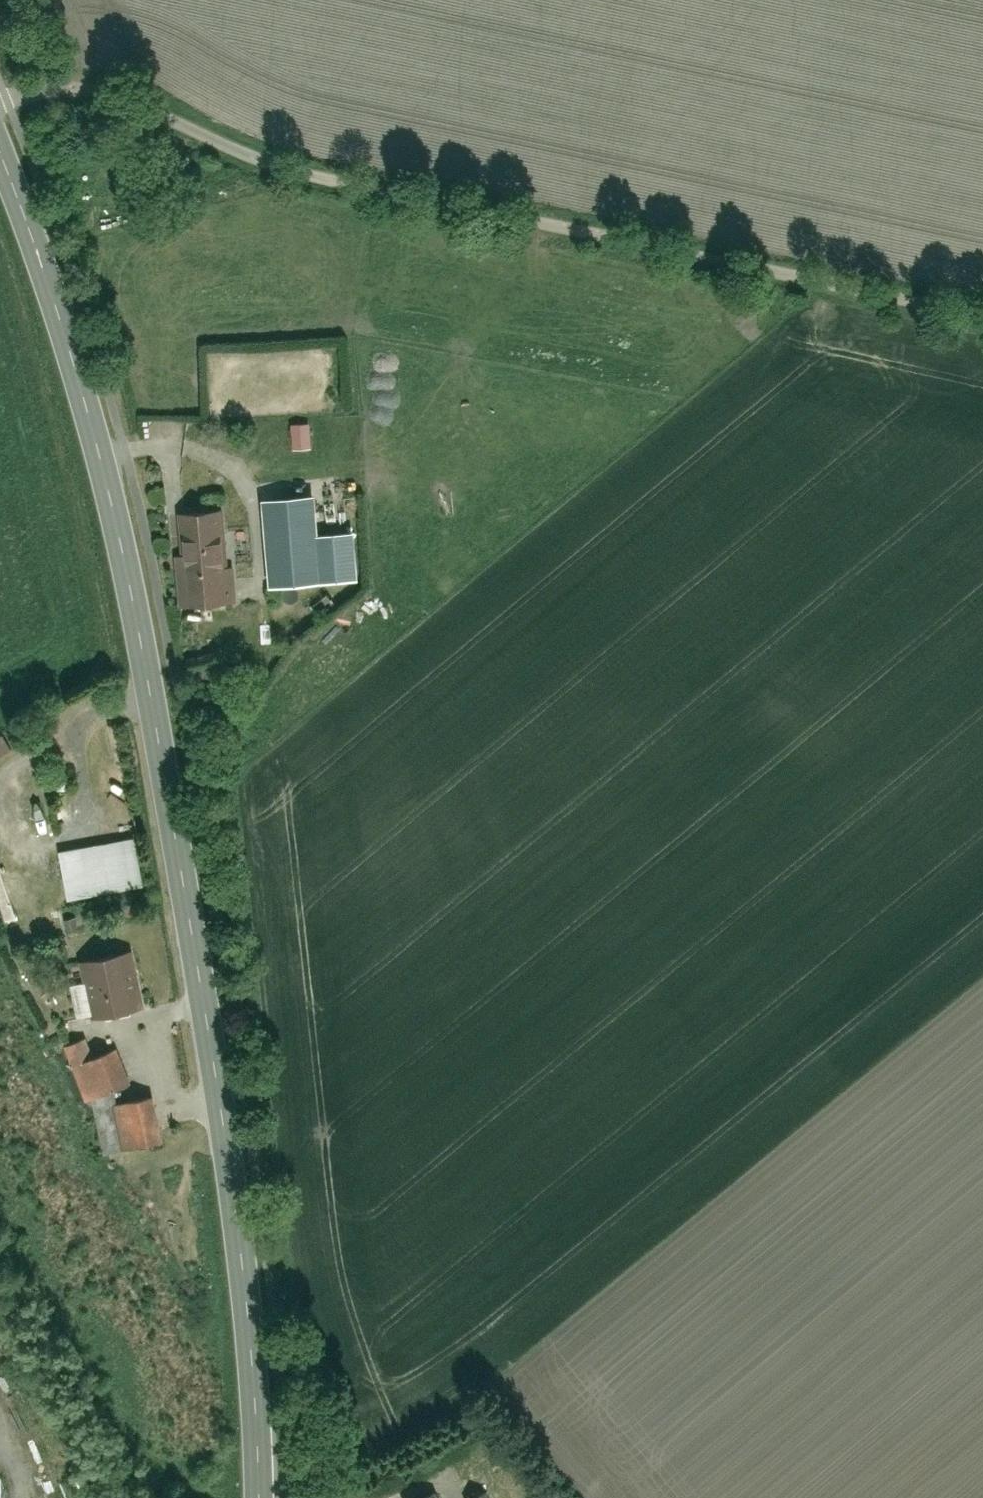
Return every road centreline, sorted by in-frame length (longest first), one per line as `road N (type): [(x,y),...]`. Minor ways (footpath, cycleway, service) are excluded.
road 1 (primary): [(259,1497),(231,1203),(135,606),(70,360),(0,158)]

